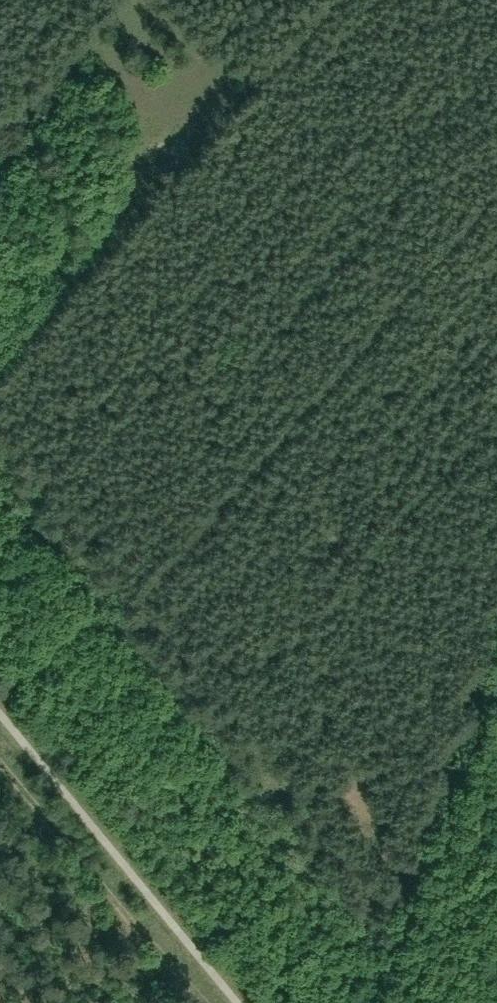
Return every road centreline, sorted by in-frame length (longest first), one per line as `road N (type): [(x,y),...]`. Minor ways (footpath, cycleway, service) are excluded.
road 1 (track): [(201,1002),(0,764)]

